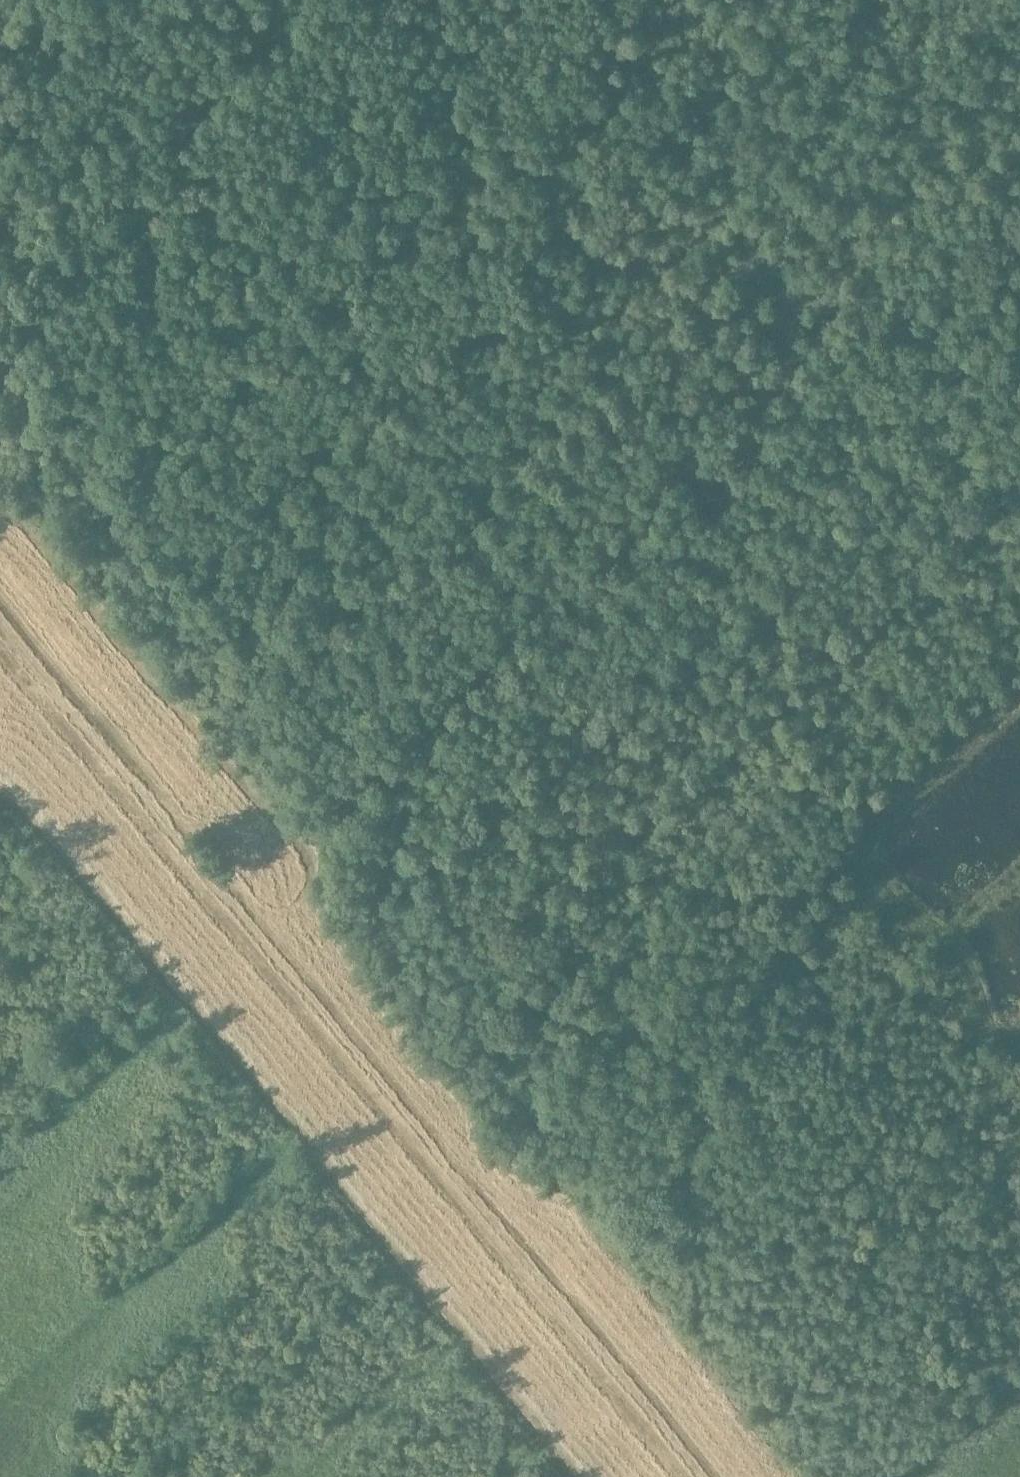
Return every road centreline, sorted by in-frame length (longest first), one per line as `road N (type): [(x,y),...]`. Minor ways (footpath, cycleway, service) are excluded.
road 1 (track): [(0,632),(700,1476)]

